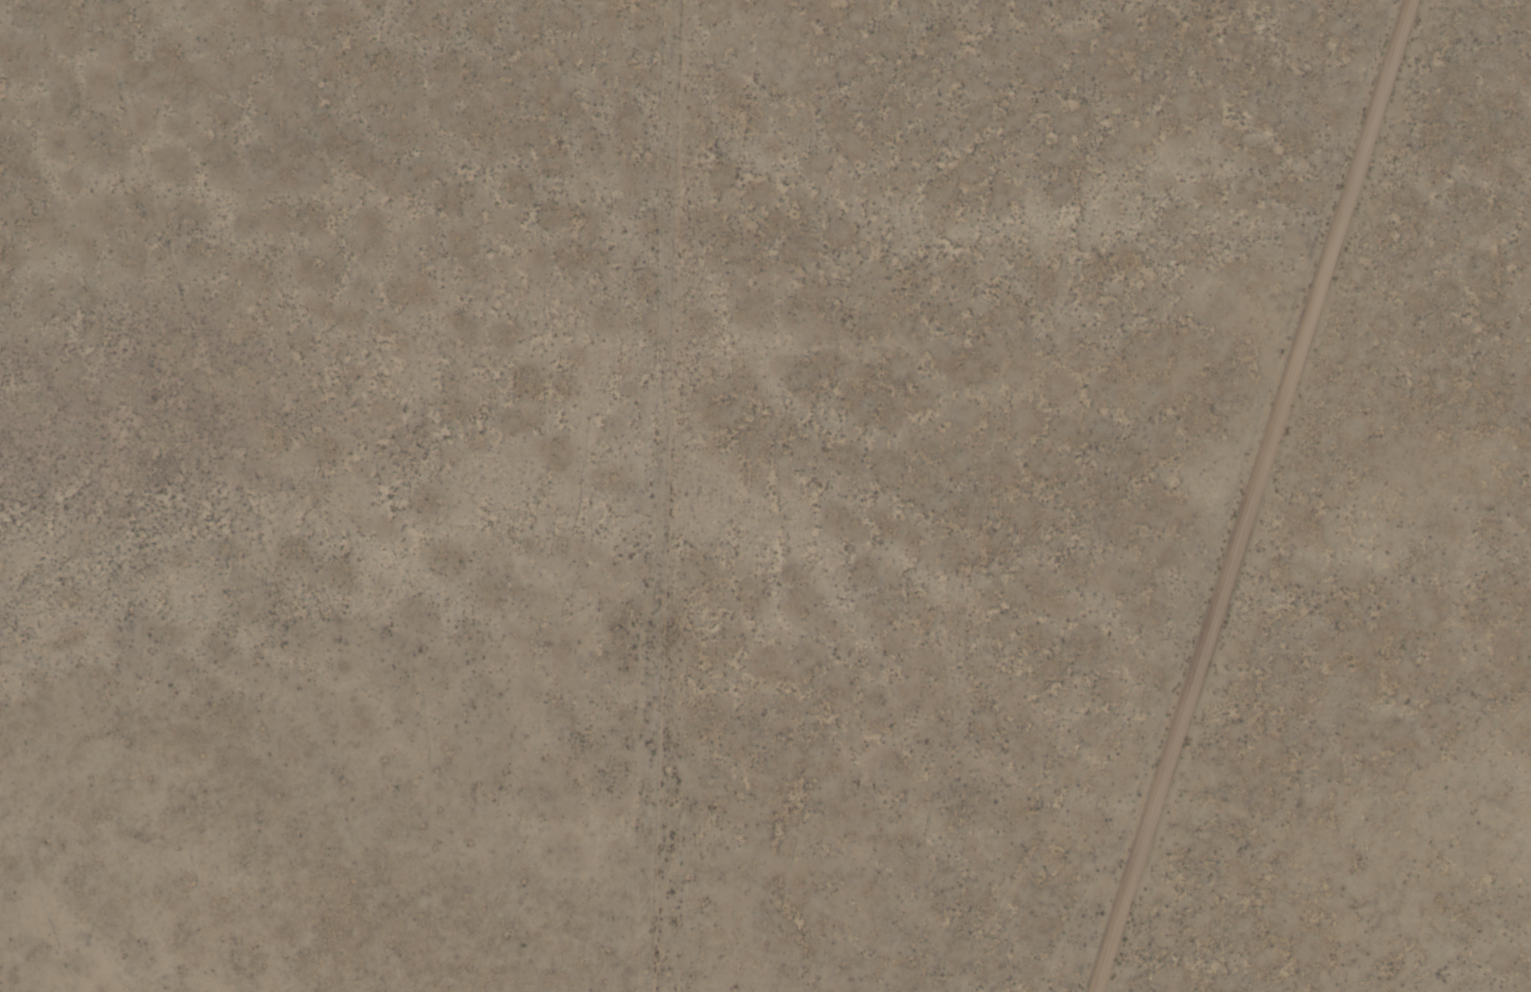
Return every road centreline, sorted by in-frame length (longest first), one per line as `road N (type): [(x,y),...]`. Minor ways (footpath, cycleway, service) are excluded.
road 1 (residential): [(1101,991),(1412,0)]

